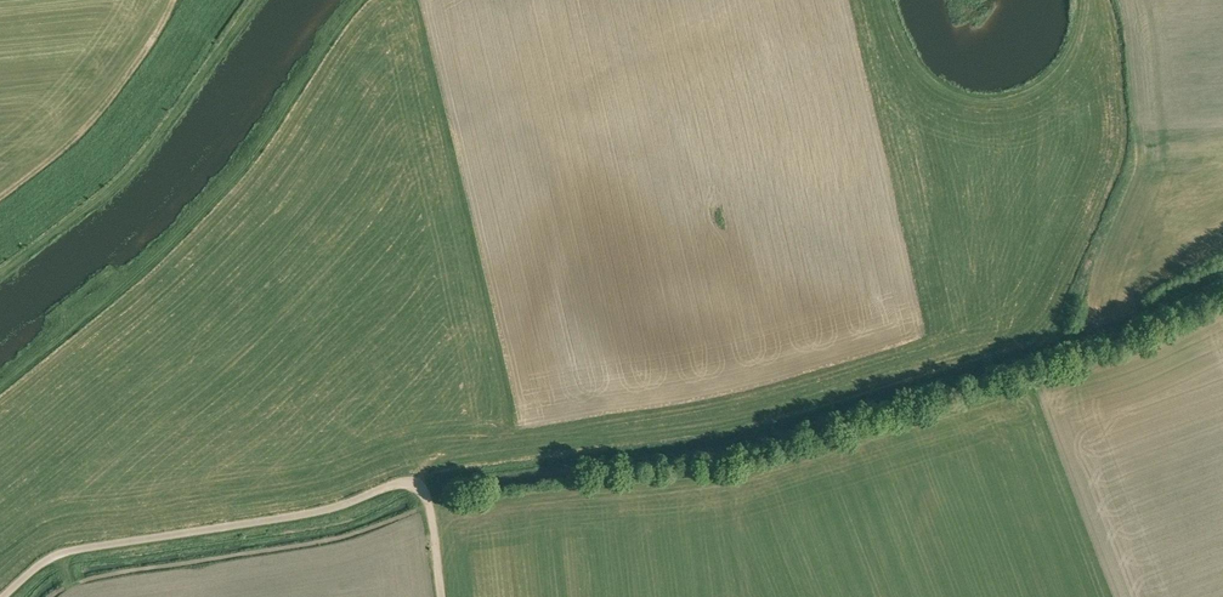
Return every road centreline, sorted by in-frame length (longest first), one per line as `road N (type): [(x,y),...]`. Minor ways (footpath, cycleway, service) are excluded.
road 1 (unclassified): [(443,596),(429,498),(405,481),(336,508),(64,552),(7,596)]

